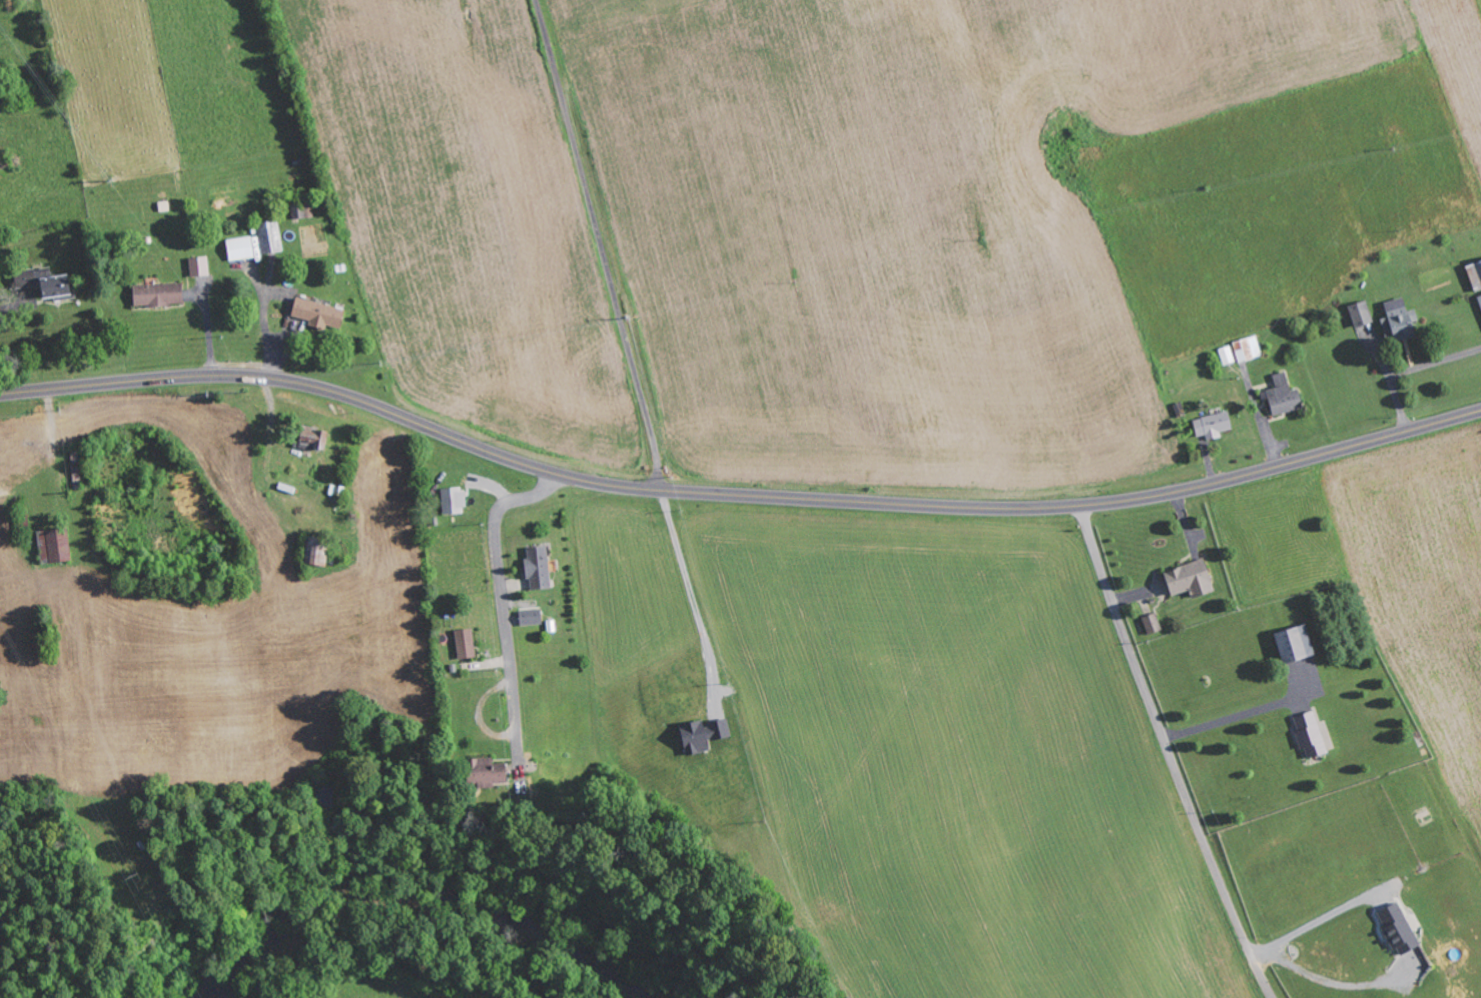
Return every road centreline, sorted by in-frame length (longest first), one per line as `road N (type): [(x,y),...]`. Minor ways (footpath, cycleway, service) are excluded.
road 1 (secondary): [(1480,412),(1181,492),(1003,509),(619,487),(532,467),(322,389),(238,376),(0,394)]
road 2 (residential): [(1273,997),(1141,682),(1080,506)]
road 3 (residential): [(661,491),(534,0)]
road 4 (residential): [(517,754),(496,524),(510,504),(539,494),(552,473)]

